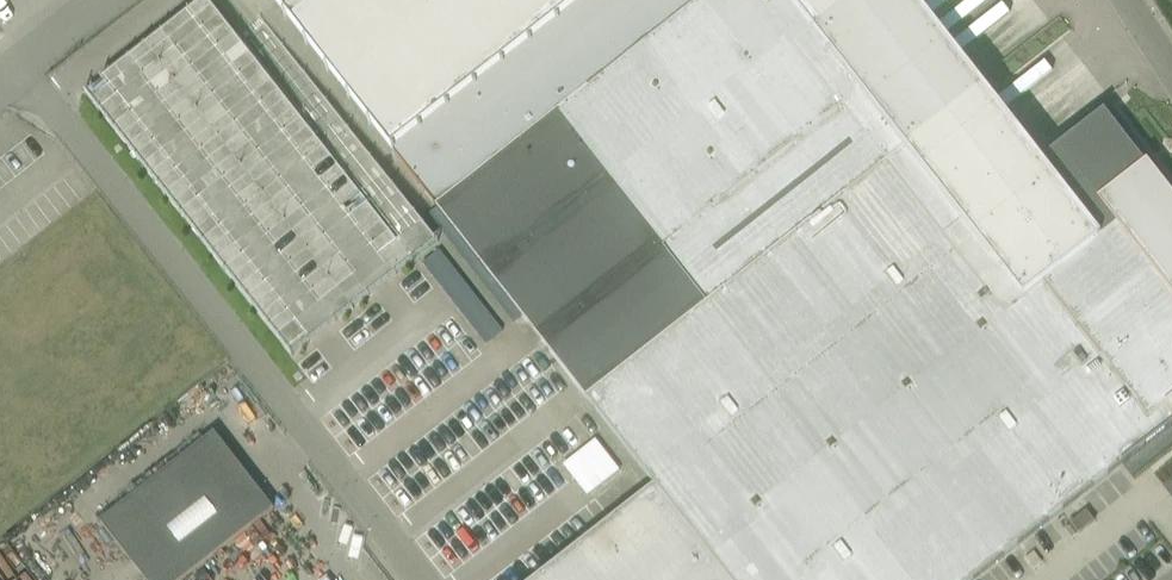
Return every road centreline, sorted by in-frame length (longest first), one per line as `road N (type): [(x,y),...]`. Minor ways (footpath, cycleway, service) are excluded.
road 1 (unclassified): [(422,579),(31,88)]

